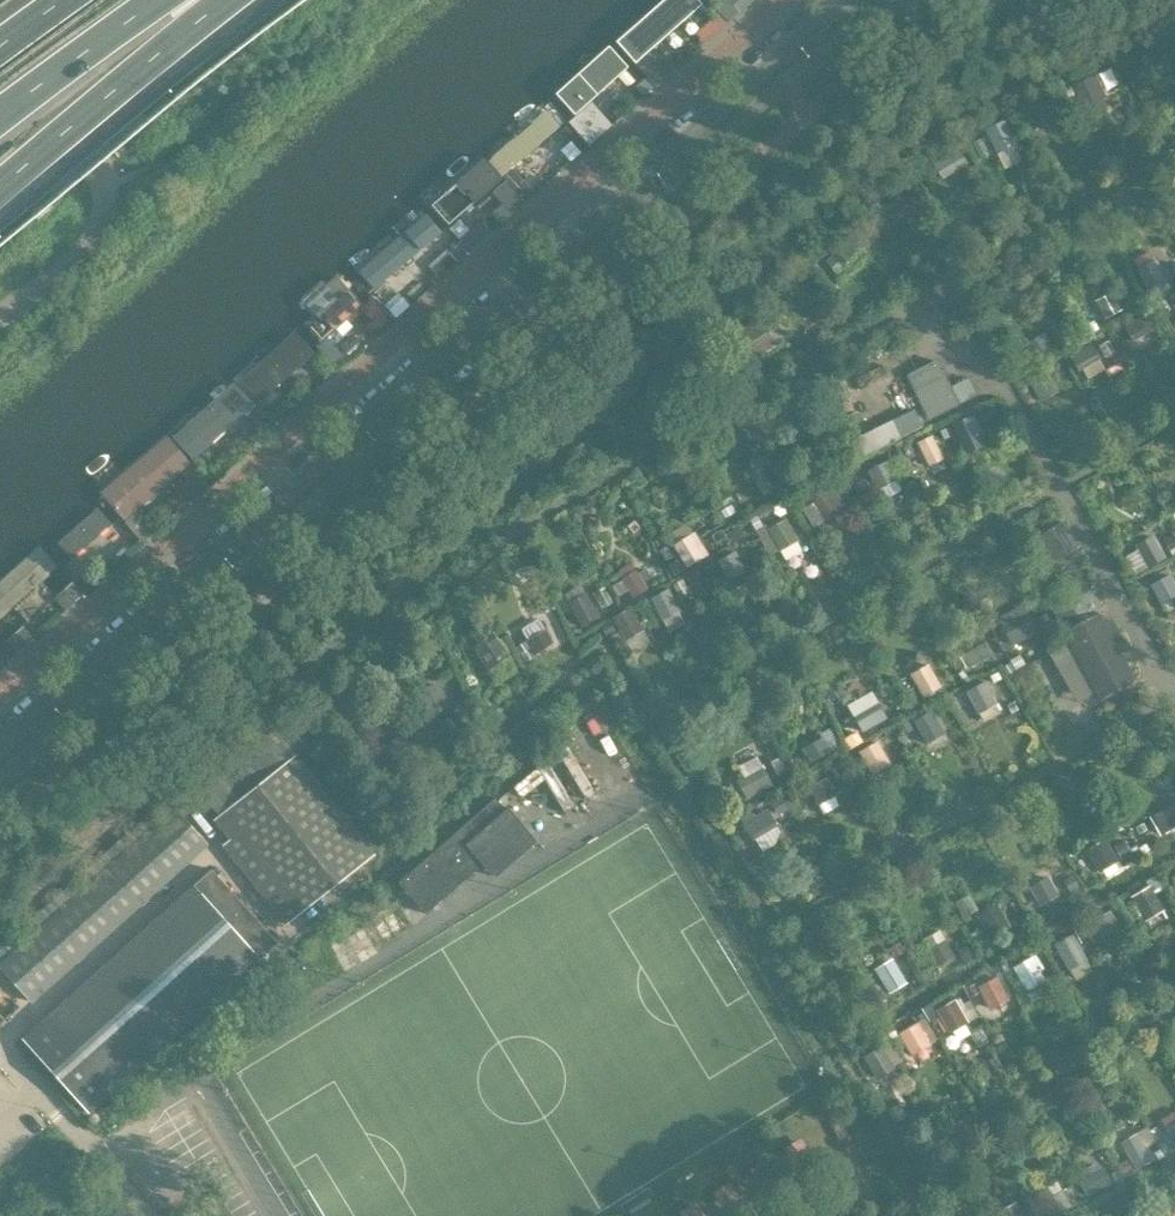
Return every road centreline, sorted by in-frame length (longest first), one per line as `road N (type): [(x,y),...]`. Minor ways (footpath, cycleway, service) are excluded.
road 1 (secondary): [(0,790),(661,189),(843,33),(897,0)]
road 2 (secondary): [(857,0),(746,83),(0,746)]
road 3 (motorway): [(0,188),(210,0)]
road 4 (motorway): [(0,115),(155,0)]
road 5 (unclassified): [(0,1050),(99,1161)]
road 6 (unclassified): [(99,1161),(207,1065)]

